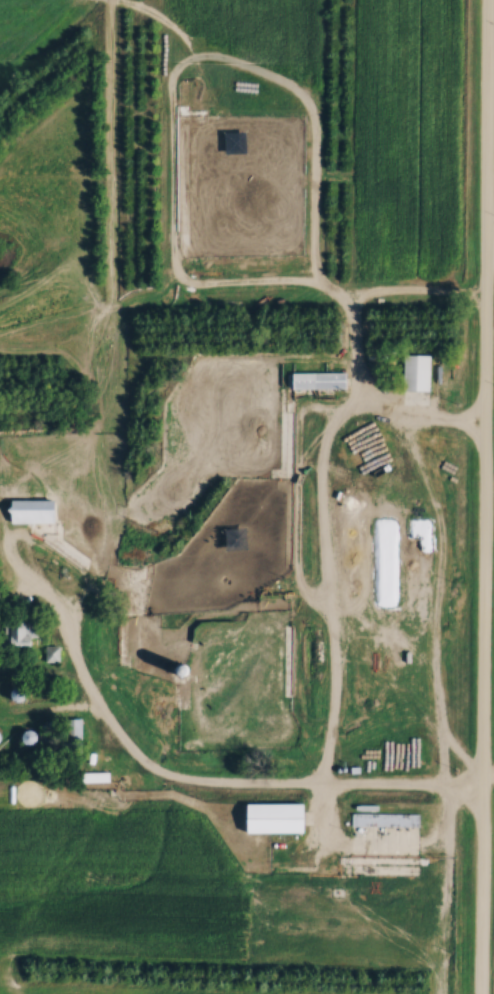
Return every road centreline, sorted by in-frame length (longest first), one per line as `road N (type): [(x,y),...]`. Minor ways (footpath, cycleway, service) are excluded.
road 1 (residential): [(479,993),(488,0)]
road 2 (residential): [(481,792),(183,780),(152,770),(116,737),(79,682),(69,613),(12,569),(5,519)]
road 3 (residential): [(484,423),(419,420),(355,404),(324,422),(321,614),(334,662),(328,786)]

